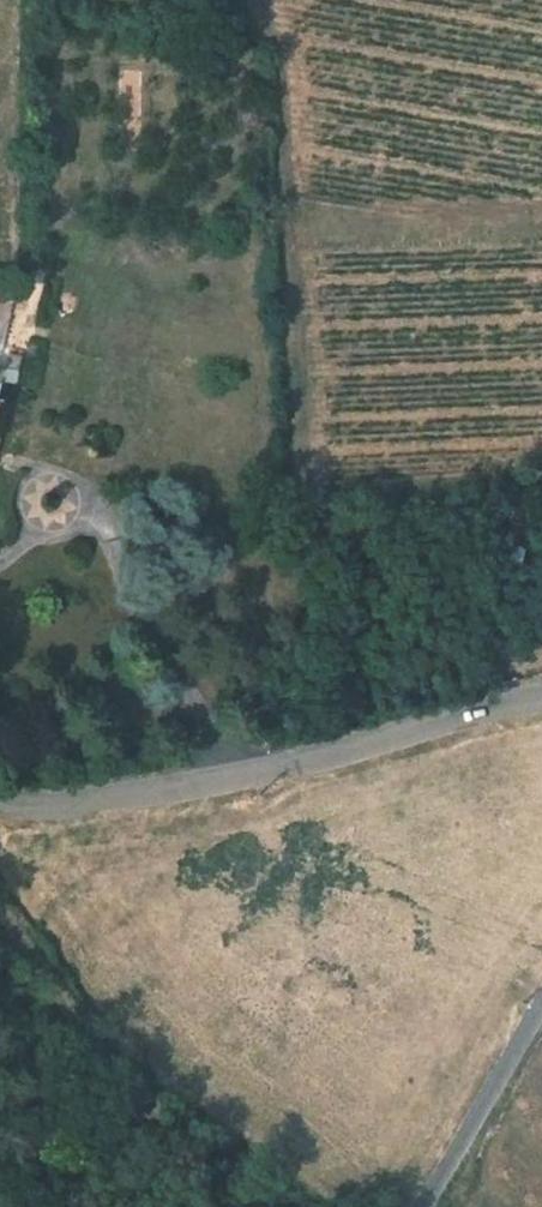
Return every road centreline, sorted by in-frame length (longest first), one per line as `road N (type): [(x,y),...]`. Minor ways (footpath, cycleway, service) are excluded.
road 1 (tertiary): [(541,700),(496,704),(122,797),(24,806),(0,795)]
road 2 (track): [(0,903),(119,1047),(337,1206)]
road 3 (residential): [(417,1206),(541,1004)]

